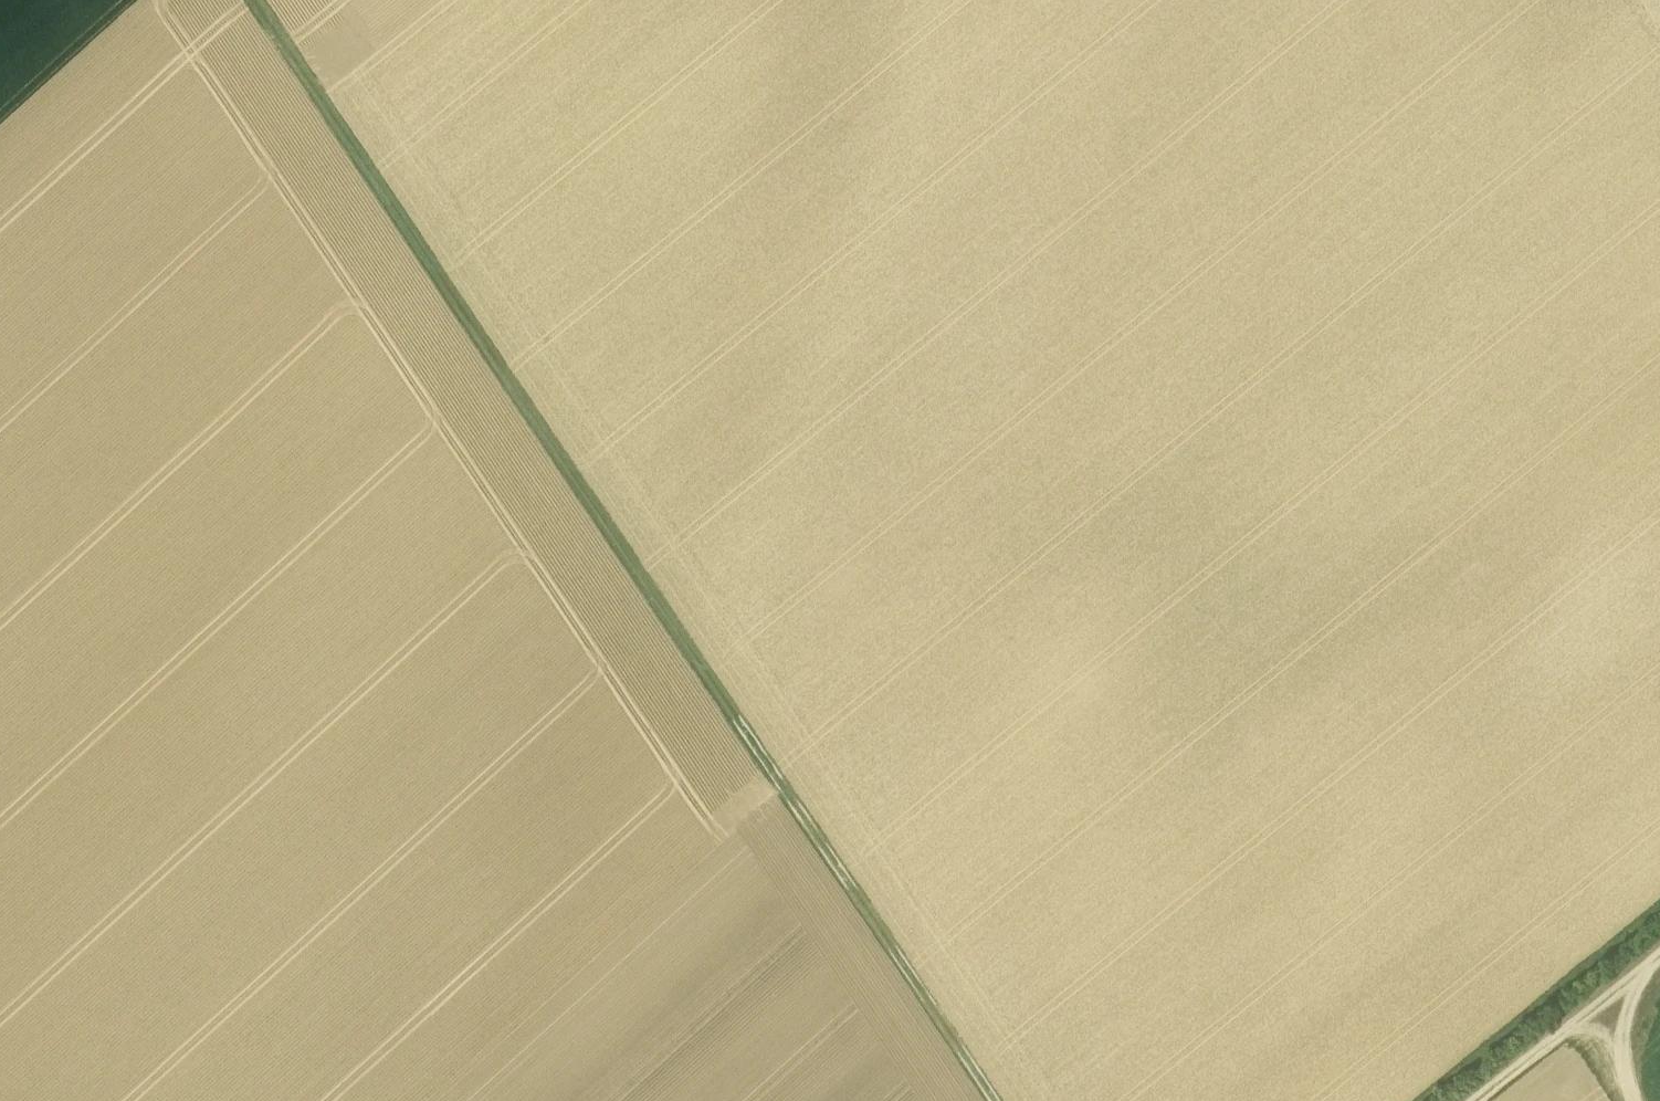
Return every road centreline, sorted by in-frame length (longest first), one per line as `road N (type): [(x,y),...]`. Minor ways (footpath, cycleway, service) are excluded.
road 1 (track): [(256,0),(1005,1100)]
road 2 (track): [(1483,1100),(1659,956)]

